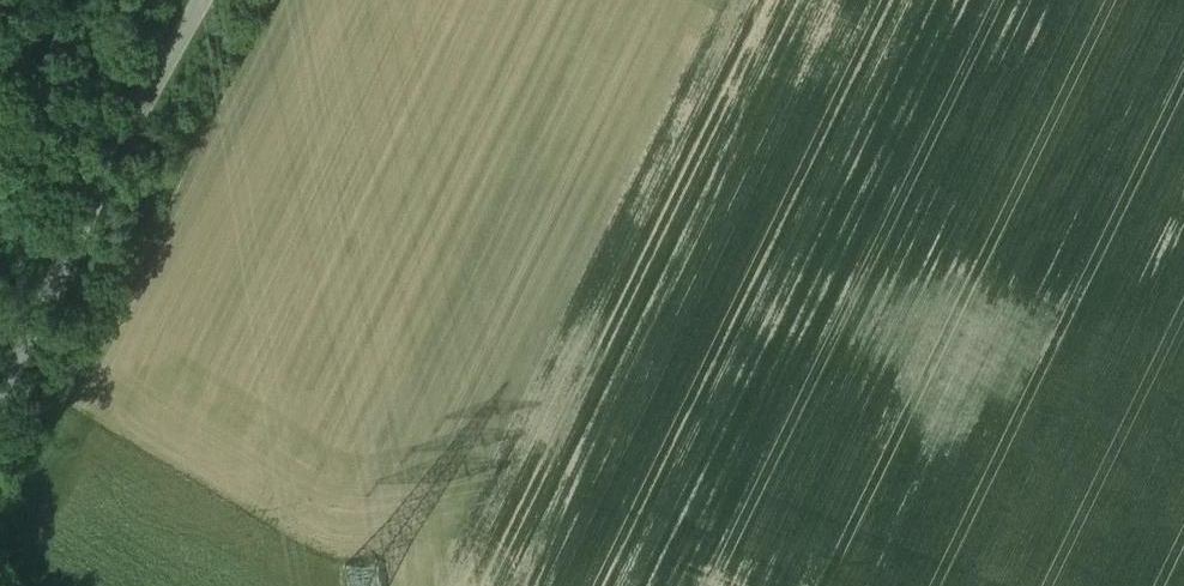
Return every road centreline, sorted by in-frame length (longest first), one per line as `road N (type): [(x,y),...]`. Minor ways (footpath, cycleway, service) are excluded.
road 1 (unclassified): [(208,0),(130,139),(0,422)]

